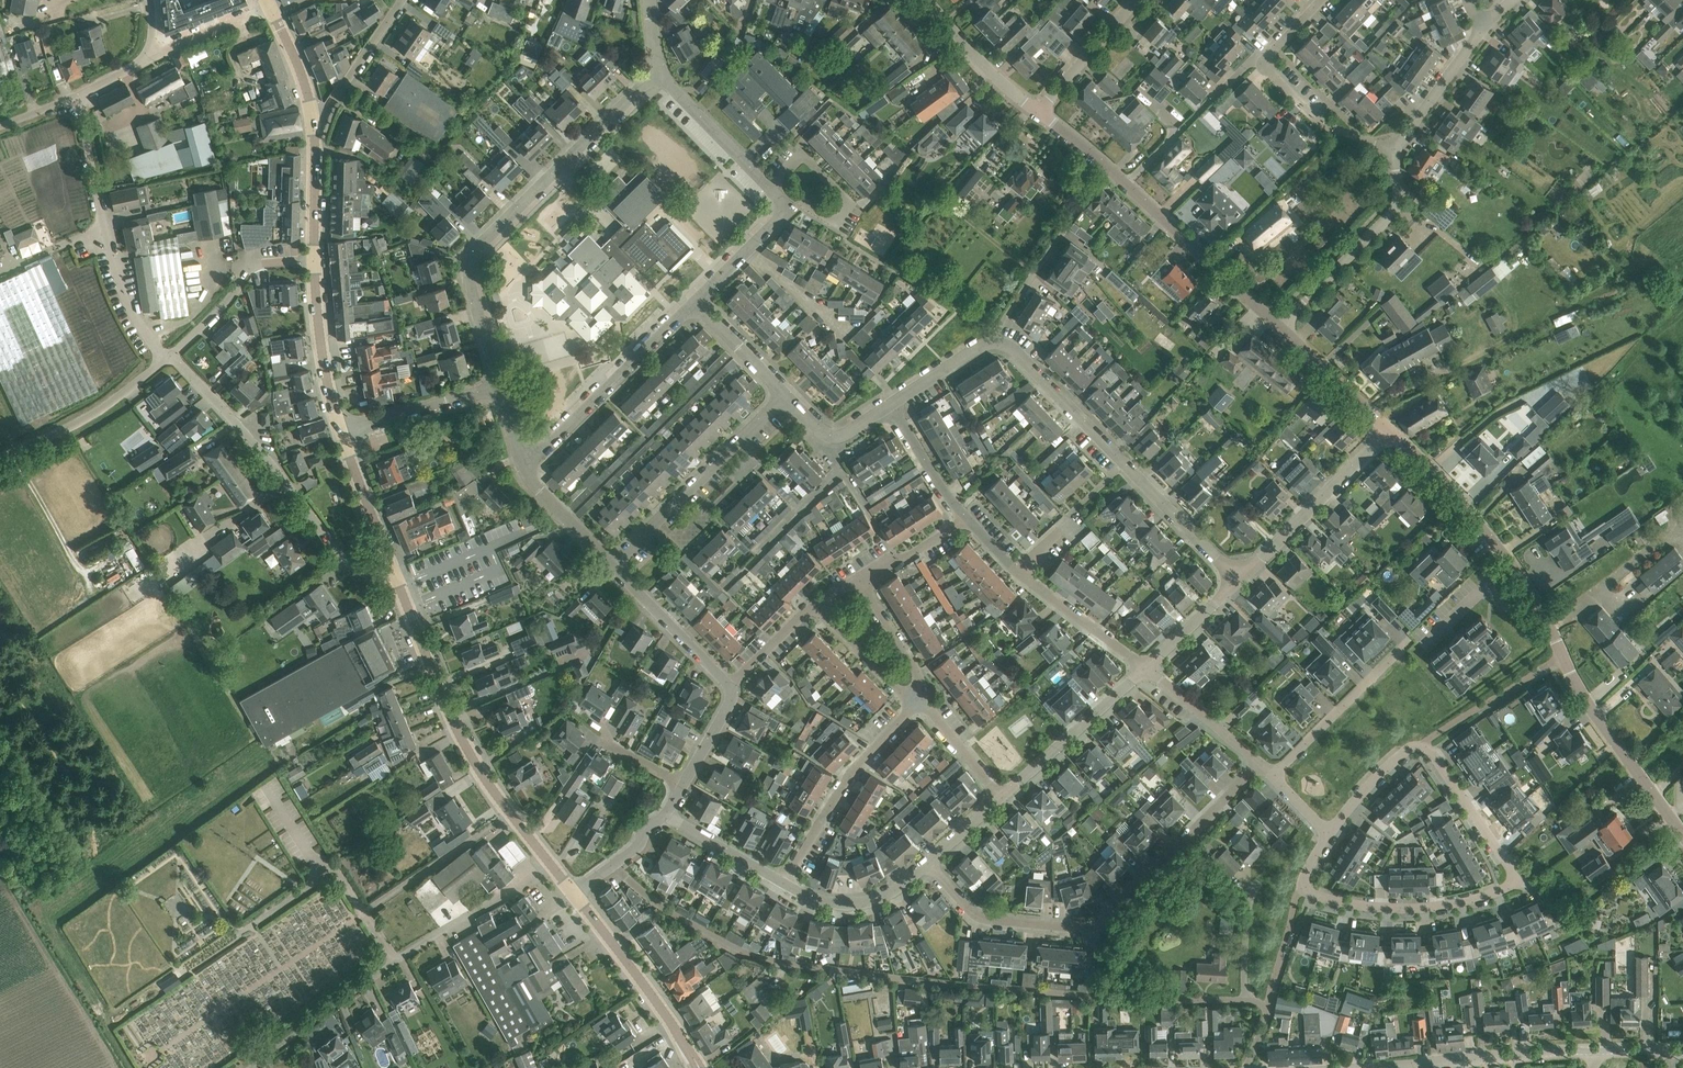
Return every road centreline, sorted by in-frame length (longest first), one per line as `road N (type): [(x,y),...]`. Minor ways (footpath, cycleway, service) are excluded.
road 1 (residential): [(1330,834),(1297,882),(1330,900),(1430,909),(1517,882),(1426,744),(1407,752),(1351,811)]
road 2 (tertiary): [(1682,832),(1591,707),(1520,568),(1388,429)]
road 3 (residential): [(1239,580),(1010,347),(985,345),(890,406)]
road 4 (residential): [(935,866),(990,915),(1096,922),(1257,763)]
road 5 (residential): [(499,386),(473,259),(661,75)]
road 6 (residential): [(247,1067),(549,865)]
road 7 (residential): [(1250,1067),(1265,1003),(977,987)]
road 8 (residential): [(925,983),(783,965),(731,945),(664,909),(614,864)]
road 9 (residential): [(164,360),(207,394),(360,570),(399,582)]
road 10 (tertiary): [(549,865),(452,721),(399,582)]
road 11 (residential): [(164,360),(139,334),(117,286),(75,95)]
road 12 (tertiary): [(1347,1067),(1598,1050)]
road 13 (residential): [(610,567),(783,396)]
road 14 (residential): [(525,467),(696,304)]
road 15 (residential): [(785,886),(847,781),(916,705)]
road 16 (residential): [(1280,327),(1388,214),(1397,197),(1394,151)]
road 17 (tertiary): [(698,1067),(574,894)]
road 18 (residential): [(1388,429),(1239,580)]
road 19 (tertiary): [(1280,327),(1125,184)]
road 20 (residential): [(1272,778),(1413,640)]
road 21 (unclassified): [(0,463),(119,399),(164,360)]
road 22 (residential): [(1003,798),(1144,670)]
road 23 (unclassified): [(164,360),(260,265),(314,262)]
road 24 (tertiary): [(340,430),(314,262)]
road 25 (residential): [(729,684),(610,567)]
road 26 (residential): [(340,430),(499,386)]
road 27 (tertiary): [(399,582),(340,430)]
road 28 (residential): [(785,886),(850,905),(900,891),(935,866)]
road 29 (residential): [(1144,670),(1017,572)]
road 30 (residential): [(314,134),(402,0)]
road 31 (residential): [(1394,151),(1316,121),(1263,66)]
road 32 (residential): [(696,304),(786,208),(766,188)]
road 33 (tertiary): [(1039,112),(1000,82),(927,0)]
road 34 (residential): [(766,188),(661,75)]
road 35 (residential): [(1394,151),(1482,31)]
road 36 (tertiary): [(1388,429),(1280,327)]
road 37 (unclassified): [(1039,112),(1136,0)]
road 38 (residential): [(1144,670),(1257,763)]
road 39 (residential): [(1024,288),(1108,169)]
road 40 (residential): [(916,705),(914,666),(859,578)]
road 41 (residential): [(777,179),(800,152),(857,203),(836,224)]
road 42 (residential): [(916,705),(817,605)]
road 43 (residential): [(890,406),(834,446),(783,396)]
road 44 (residential): [(666,815),(785,886)]
road 45 (residential): [(890,406),(967,519)]
road 46 (residential): [(610,567),(536,491),(525,467)]
road 47 (residential): [(1144,670),(1239,580)]
road 48 (tertiary): [(314,134),(309,97),(272,12)]
road 49 (tertiary): [(314,262),(314,134)]
road 50 (residential): [(1003,798),(916,705)]
road 51 (residential): [(783,396),(696,304)]
road 52 (unclassified): [(272,12),(155,58)]
road 53 (residential): [(859,578),(967,519)]

